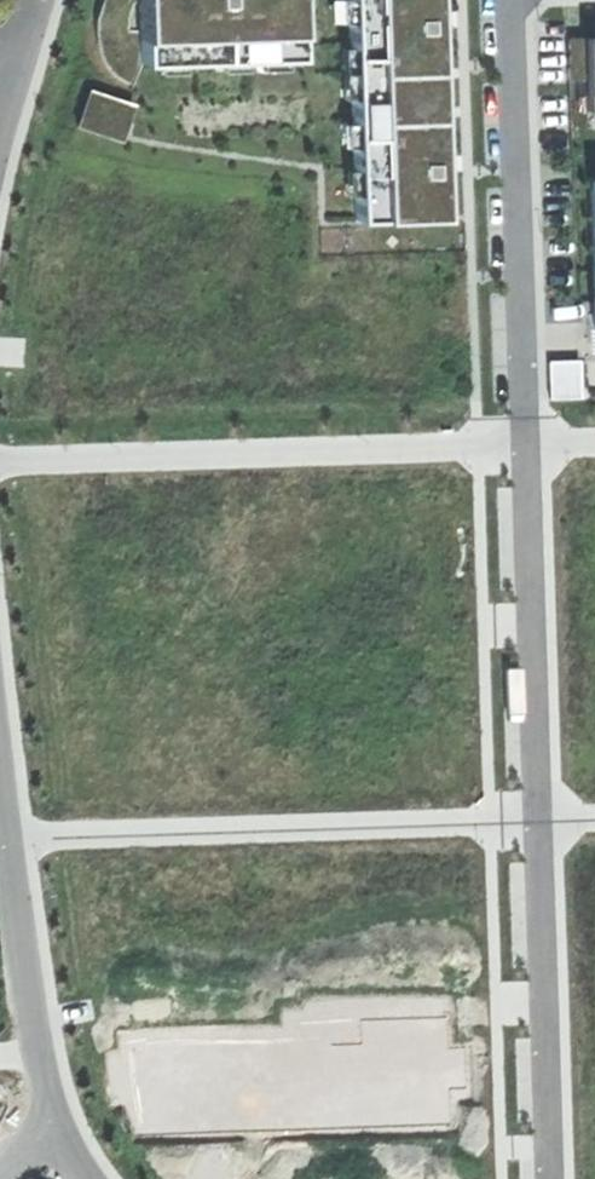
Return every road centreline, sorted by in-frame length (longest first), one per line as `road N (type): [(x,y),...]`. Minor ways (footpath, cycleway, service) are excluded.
road 1 (residential): [(532,818),(1,832)]
road 2 (residential): [(521,436),(0,458)]
road 3 (residential): [(521,436),(506,0)]
road 4 (residential): [(521,436),(532,818)]
road 5 (residential): [(532,818),(544,1178)]
road 6 (residential): [(1,832),(41,1026),(44,1109)]

